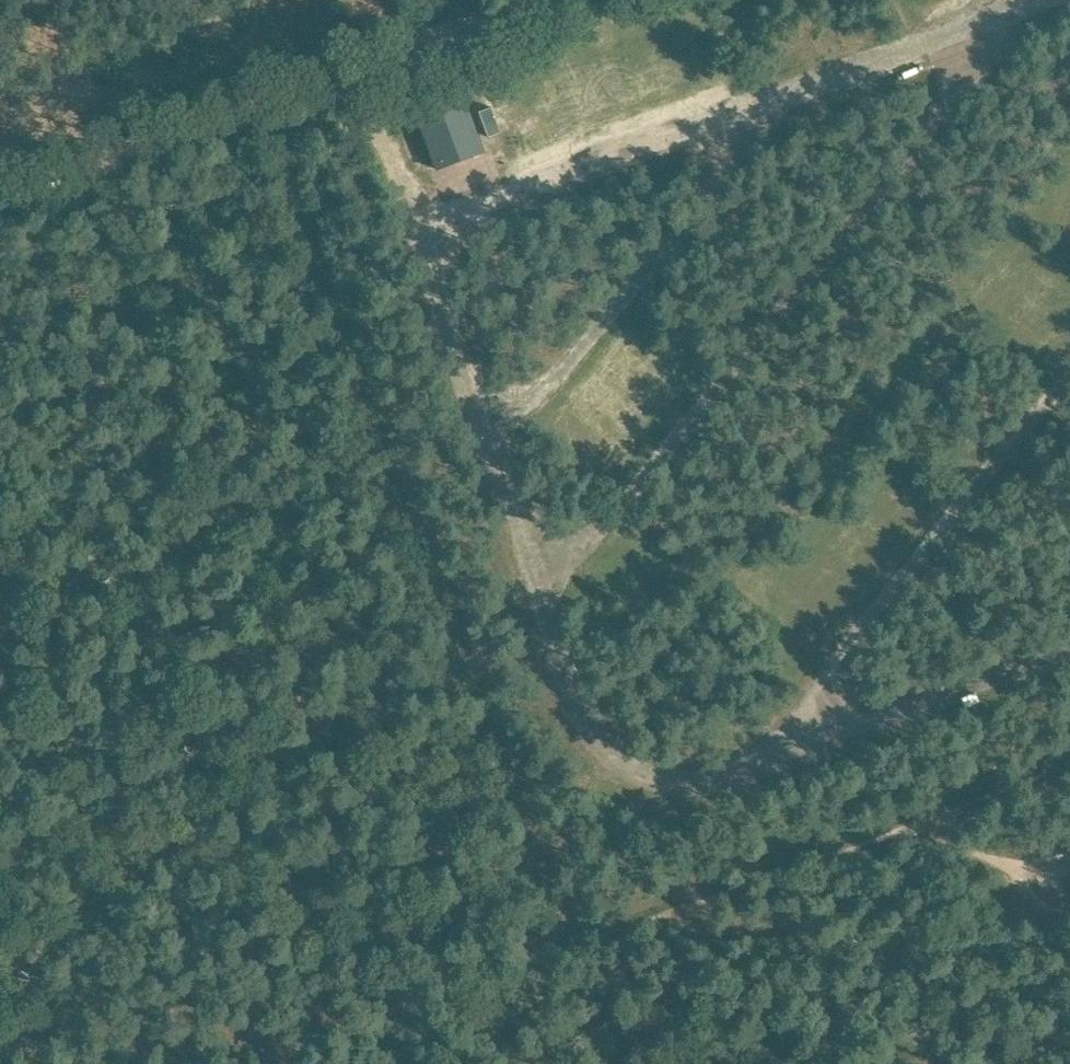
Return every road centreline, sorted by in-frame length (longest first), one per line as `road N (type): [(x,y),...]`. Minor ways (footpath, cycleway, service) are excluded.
road 1 (track): [(1069,652),(751,773),(657,786),(617,767),(594,737),(353,69)]
road 2 (track): [(414,230),(1030,0)]
road 3 (track): [(533,0),(0,191)]

